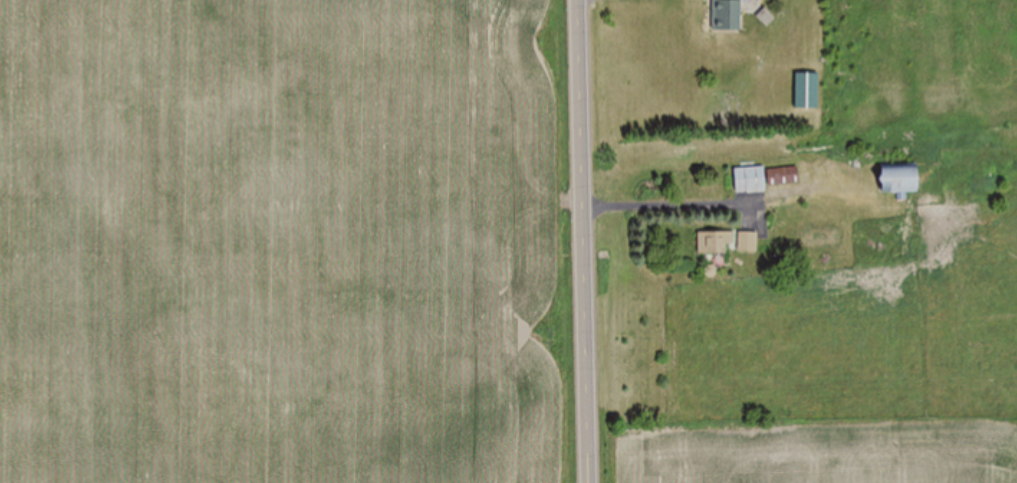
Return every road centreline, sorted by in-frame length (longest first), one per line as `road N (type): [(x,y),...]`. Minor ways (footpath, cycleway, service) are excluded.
road 1 (tertiary): [(586,482),(578,0)]

